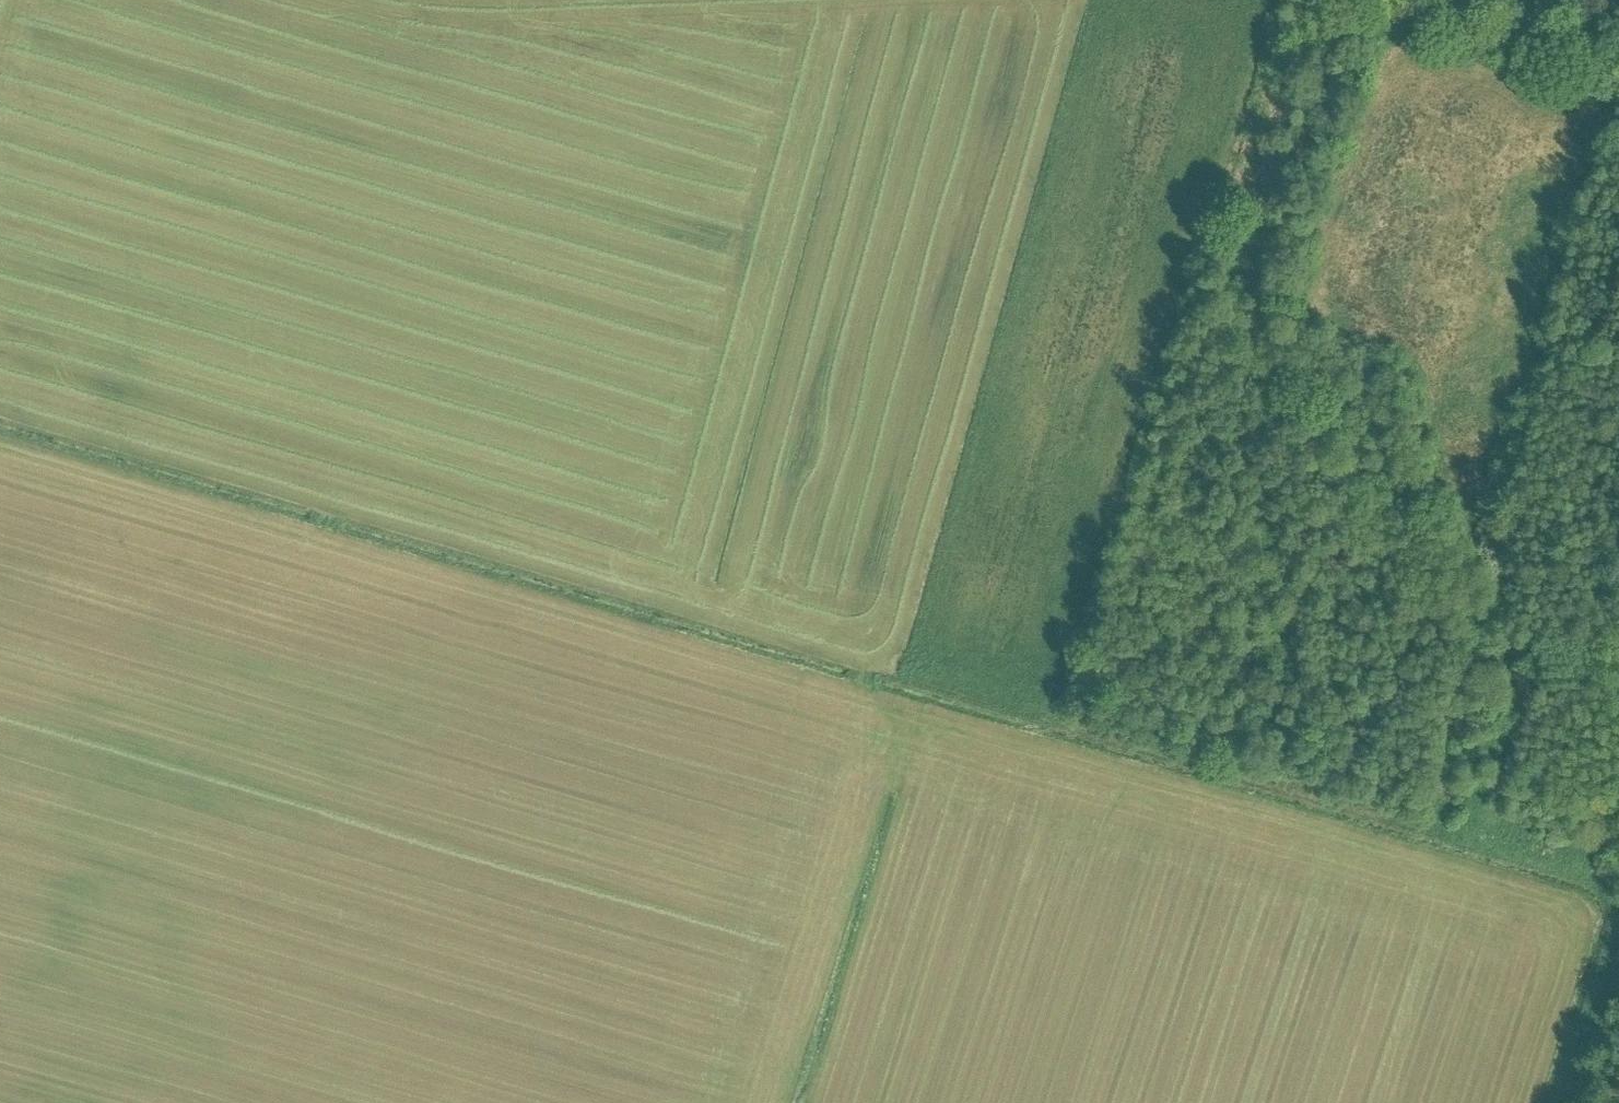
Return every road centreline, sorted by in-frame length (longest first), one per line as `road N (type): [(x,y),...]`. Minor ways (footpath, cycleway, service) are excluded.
road 1 (track): [(1483,0),(1618,37)]

